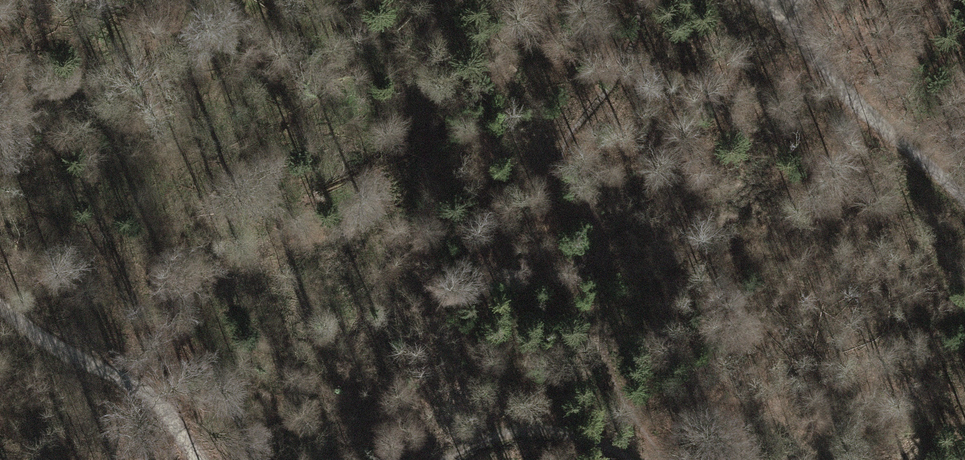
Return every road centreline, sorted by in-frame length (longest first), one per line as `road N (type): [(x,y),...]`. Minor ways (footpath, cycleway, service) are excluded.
road 1 (track): [(964,194),(860,107),(767,0)]
road 2 (track): [(0,314),(160,407),(195,459)]
road 3 (track): [(447,459),(515,431),(589,438),(625,459)]

